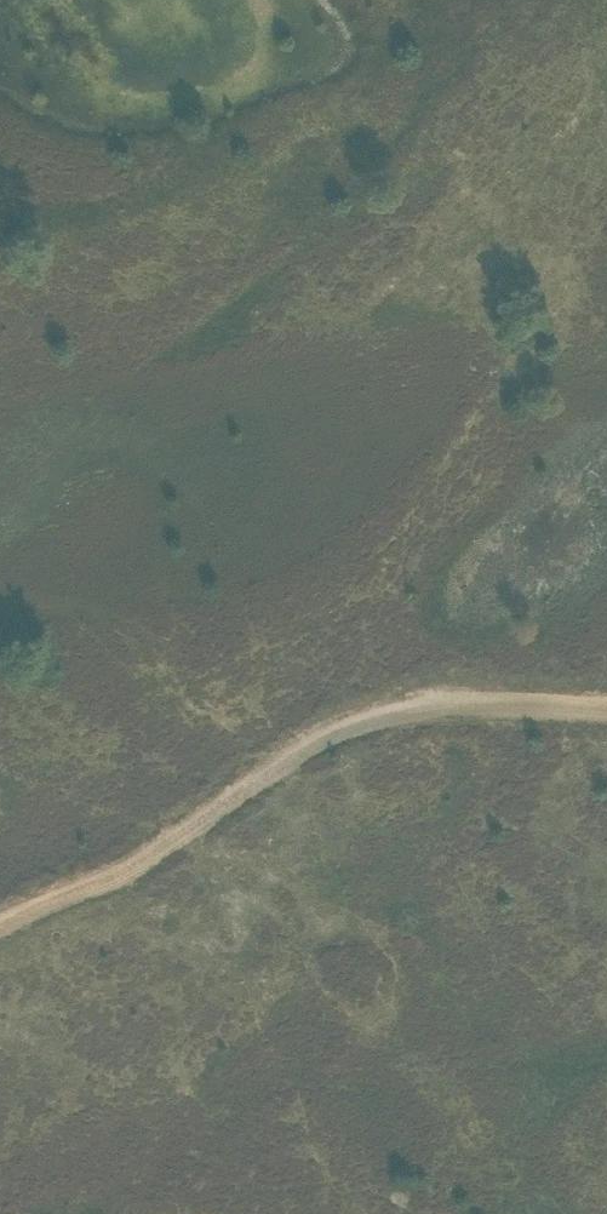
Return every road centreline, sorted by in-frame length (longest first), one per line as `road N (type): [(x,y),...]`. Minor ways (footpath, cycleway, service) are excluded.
road 1 (track): [(606,711),(468,705),(330,735),(116,876),(0,927)]

